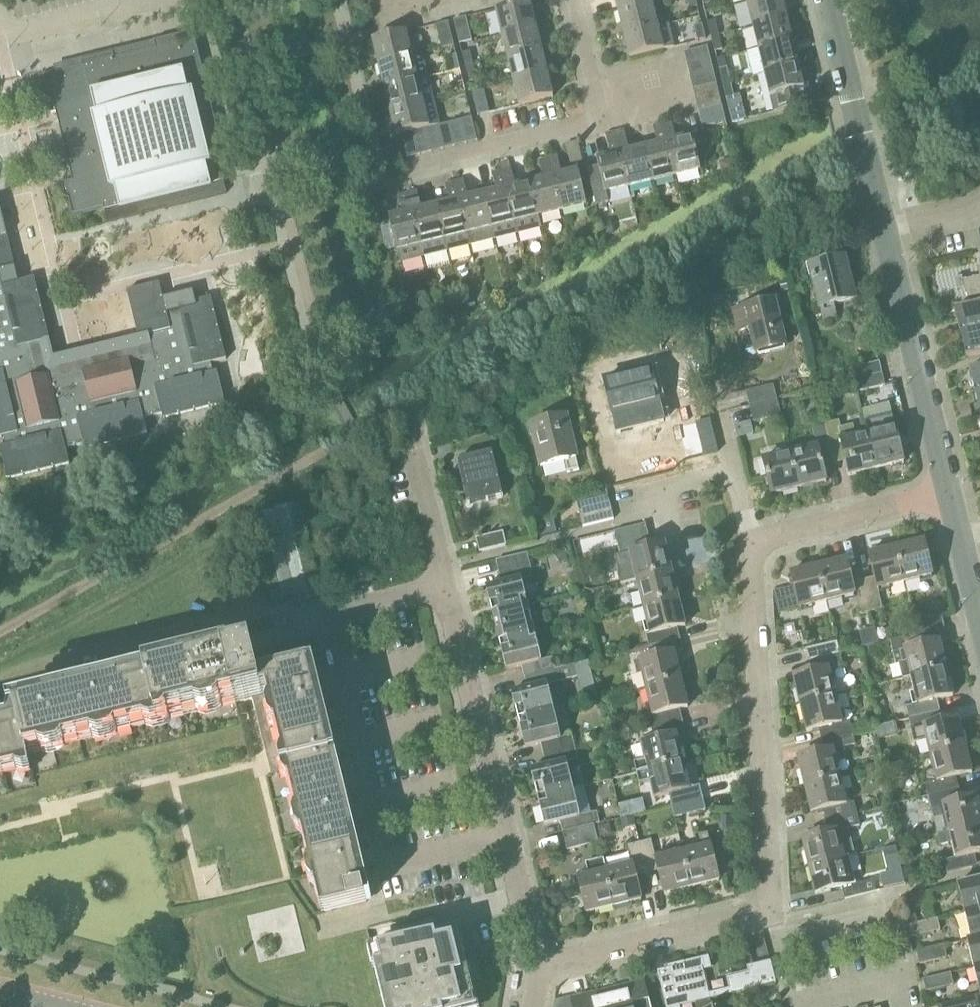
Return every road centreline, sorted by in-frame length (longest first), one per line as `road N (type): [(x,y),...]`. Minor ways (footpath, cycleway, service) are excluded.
road 1 (residential): [(507,835),(388,865),(328,617),(447,588)]
road 2 (residential): [(764,905),(770,883),(753,569),(758,545)]
road 3 (tertiary): [(950,493),(884,229)]
road 4 (residential): [(507,835),(447,588)]
road 5 (tertiary): [(884,229),(828,0)]
road 6 (residential): [(543,971),(764,905)]
road 7 (residential): [(412,167),(604,118),(601,104)]
road 8 (residential): [(668,541),(655,491),(735,471),(758,545)]
road 9 (residential): [(758,545),(950,493)]
road 10 (residential): [(779,942),(887,915),(903,980)]
road 11 (residential): [(903,980),(796,1006),(779,942)]
road 12 (residential): [(543,971),(507,835)]
road 13 (residential): [(447,588),(416,455)]

